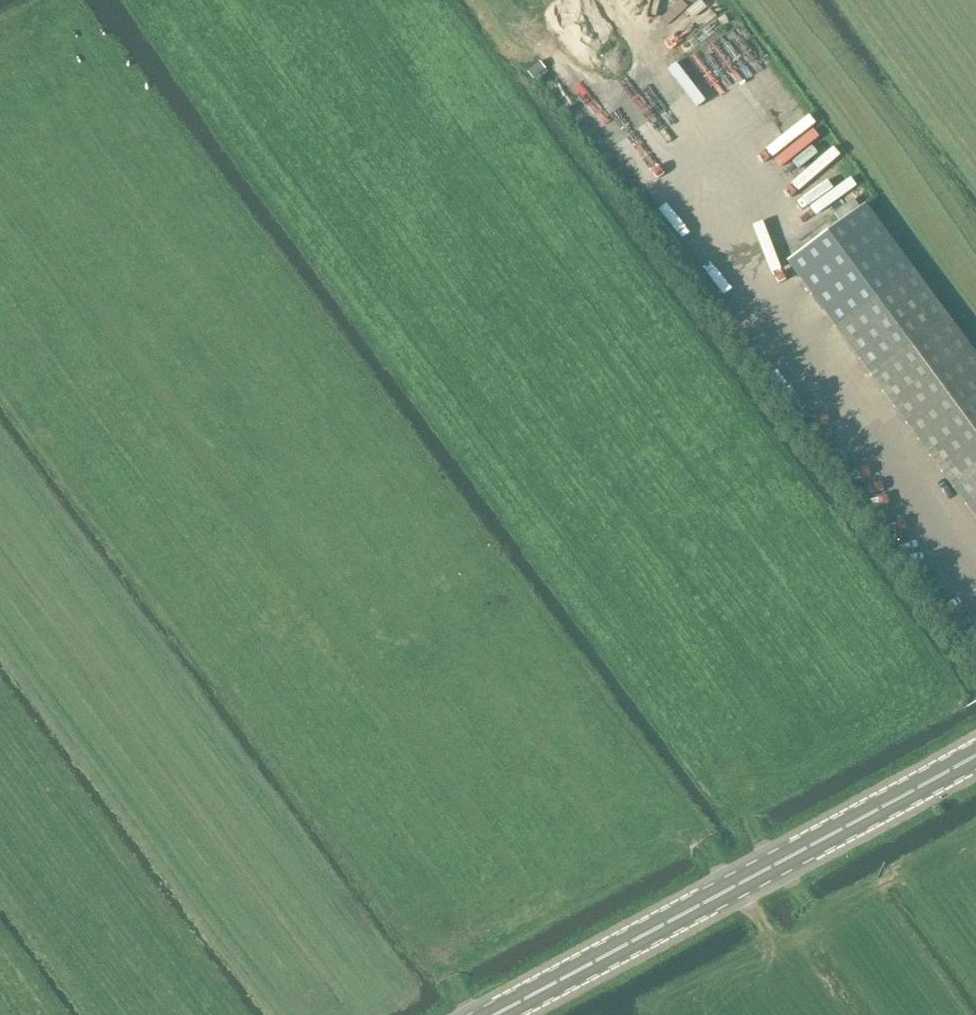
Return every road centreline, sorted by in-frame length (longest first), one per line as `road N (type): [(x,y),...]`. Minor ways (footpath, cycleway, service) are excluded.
road 1 (secondary): [(497,1014),(975,755)]

